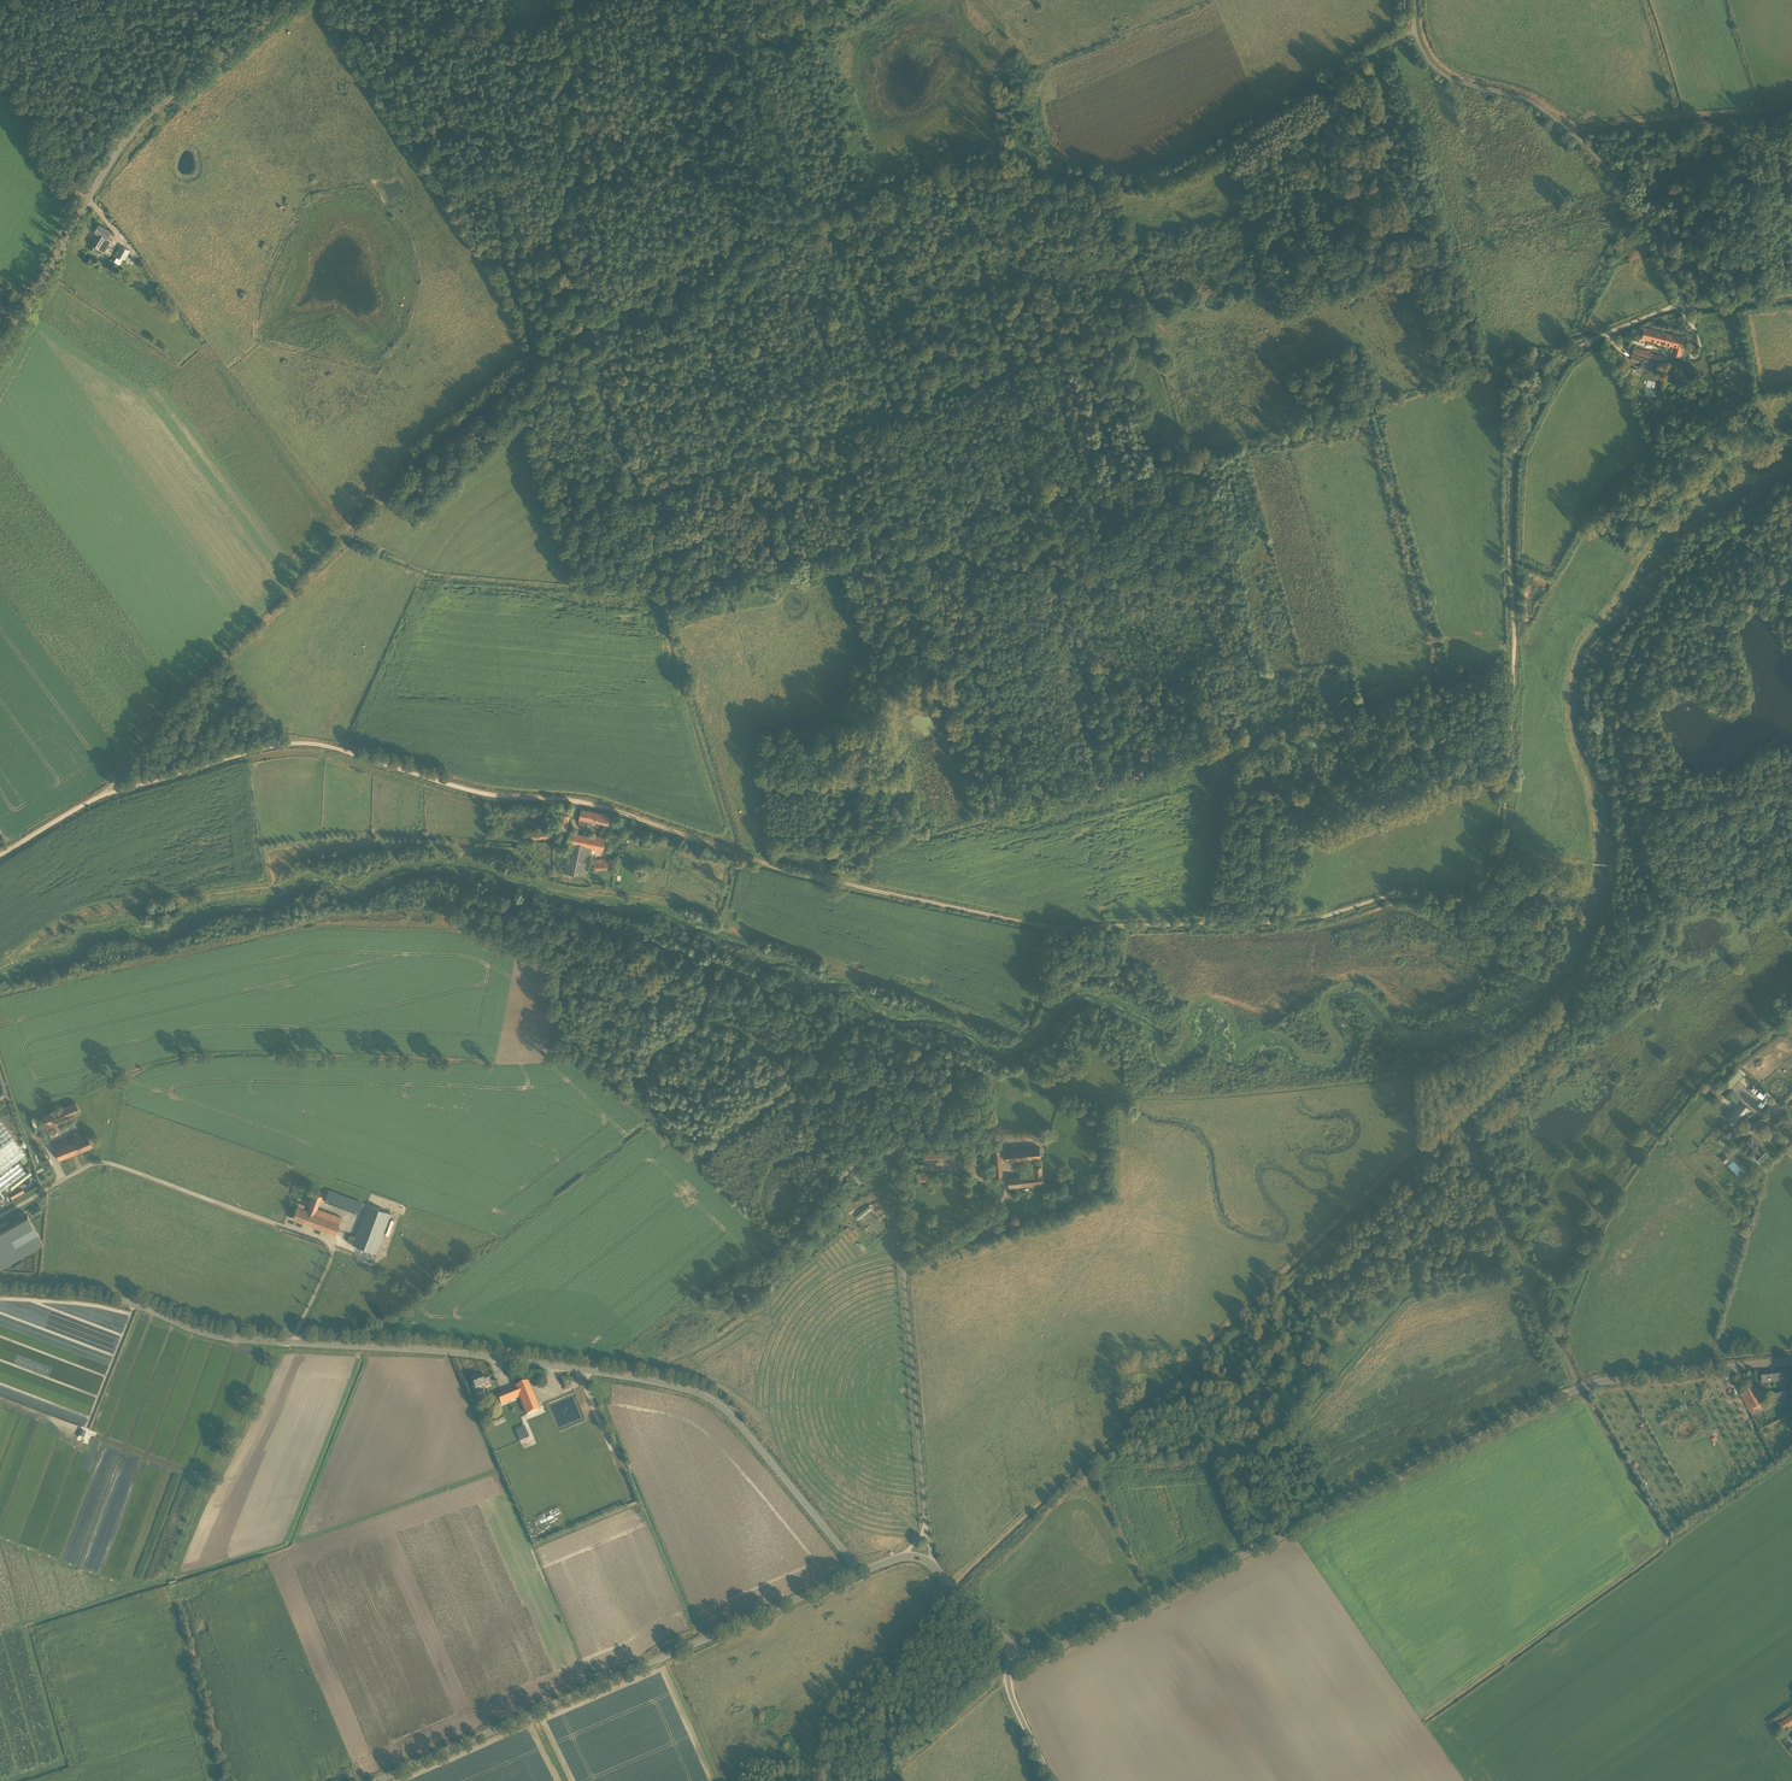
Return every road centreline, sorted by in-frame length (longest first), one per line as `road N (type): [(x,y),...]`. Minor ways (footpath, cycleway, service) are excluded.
road 1 (track): [(0,854),(107,793),(249,749),(300,743),(487,795),(610,808),(800,873),(1047,927),(1292,922),(1391,896),(1454,901),(1480,886),(1502,852)]
road 2 (tertiary): [(1017,1650),(1050,1654),(1580,1388),(1791,1360)]
road 3 (track): [(1415,29),(1168,179),(1118,183),(948,158),(757,248)]
road 4 (tertiary): [(864,1571),(734,1415),(694,1387),(462,1348),(293,1340)]
road 5 (track): [(1502,852),(1516,446),(1565,360),(1683,303)]
road 6 (track): [(757,248),(540,357),(515,279),(491,147),(424,53),(399,0)]
road 7 (track): [(540,357),(462,414),(388,484),(335,553),(161,716),(107,793)]
road 8 (tertiary): [(378,1780),(864,1571)]
road 9 (tertiary): [(0,353),(145,115),(296,0)]
road 10 (unclassified): [(293,1340),(333,1260),(327,1236),(97,1161),(0,1216)]
road 11 (unclassified): [(927,1521),(902,1145),(911,1134),(963,1134)]
road 12 (unclassified): [(1683,303),(1651,228),(1613,176),(1540,107),(1434,67),(1416,35),(1414,0)]
road 13 (tertiary): [(293,1340),(223,1337),(109,1294),(0,1289)]
road 14 (track): [(1581,141),(1596,122),(1791,107)]
road 15 (track): [(293,1340),(211,1485)]
road 16 (track): [(1012,1668),(899,1766),(905,1780)]
road 17 (track): [(0,80),(88,200)]
road 18 (track): [(902,1155),(883,1148),(856,1162),(840,1153),(803,1084)]
road 19 (unclassified): [(1054,1780),(1010,1691),(1017,1650)]
road 20 (tertiary): [(1017,1650),(931,1565)]

